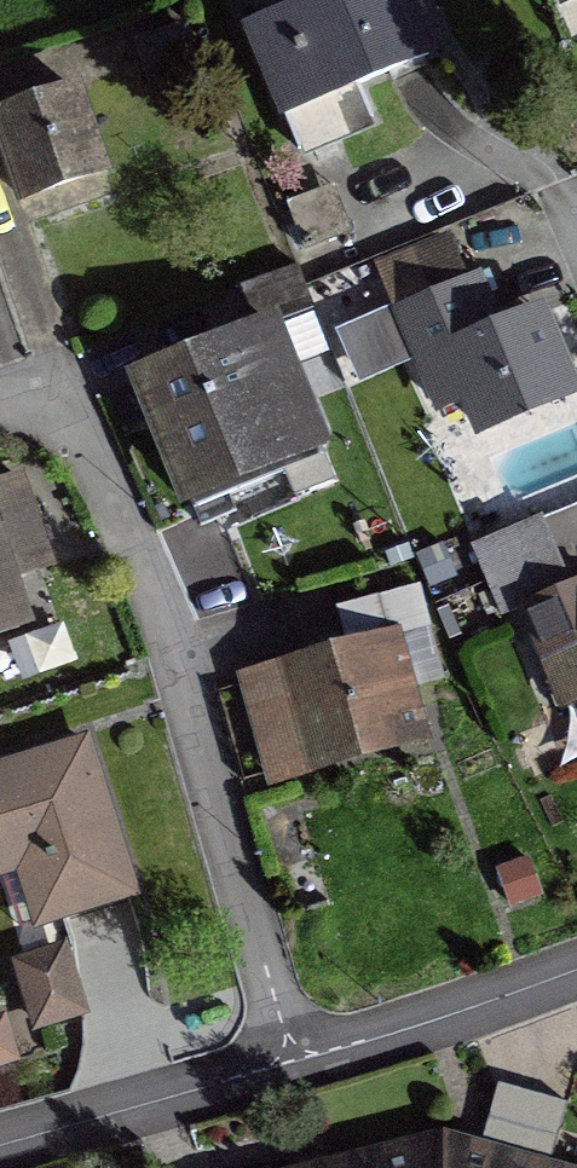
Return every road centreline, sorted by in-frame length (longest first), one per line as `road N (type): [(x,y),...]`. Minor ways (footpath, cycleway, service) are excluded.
road 1 (residential): [(0,408),(46,416),(94,451),(174,636),(292,1080)]
road 2 (residential): [(0,1158),(292,1080)]
road 3 (residential): [(292,1080),(576,983)]

